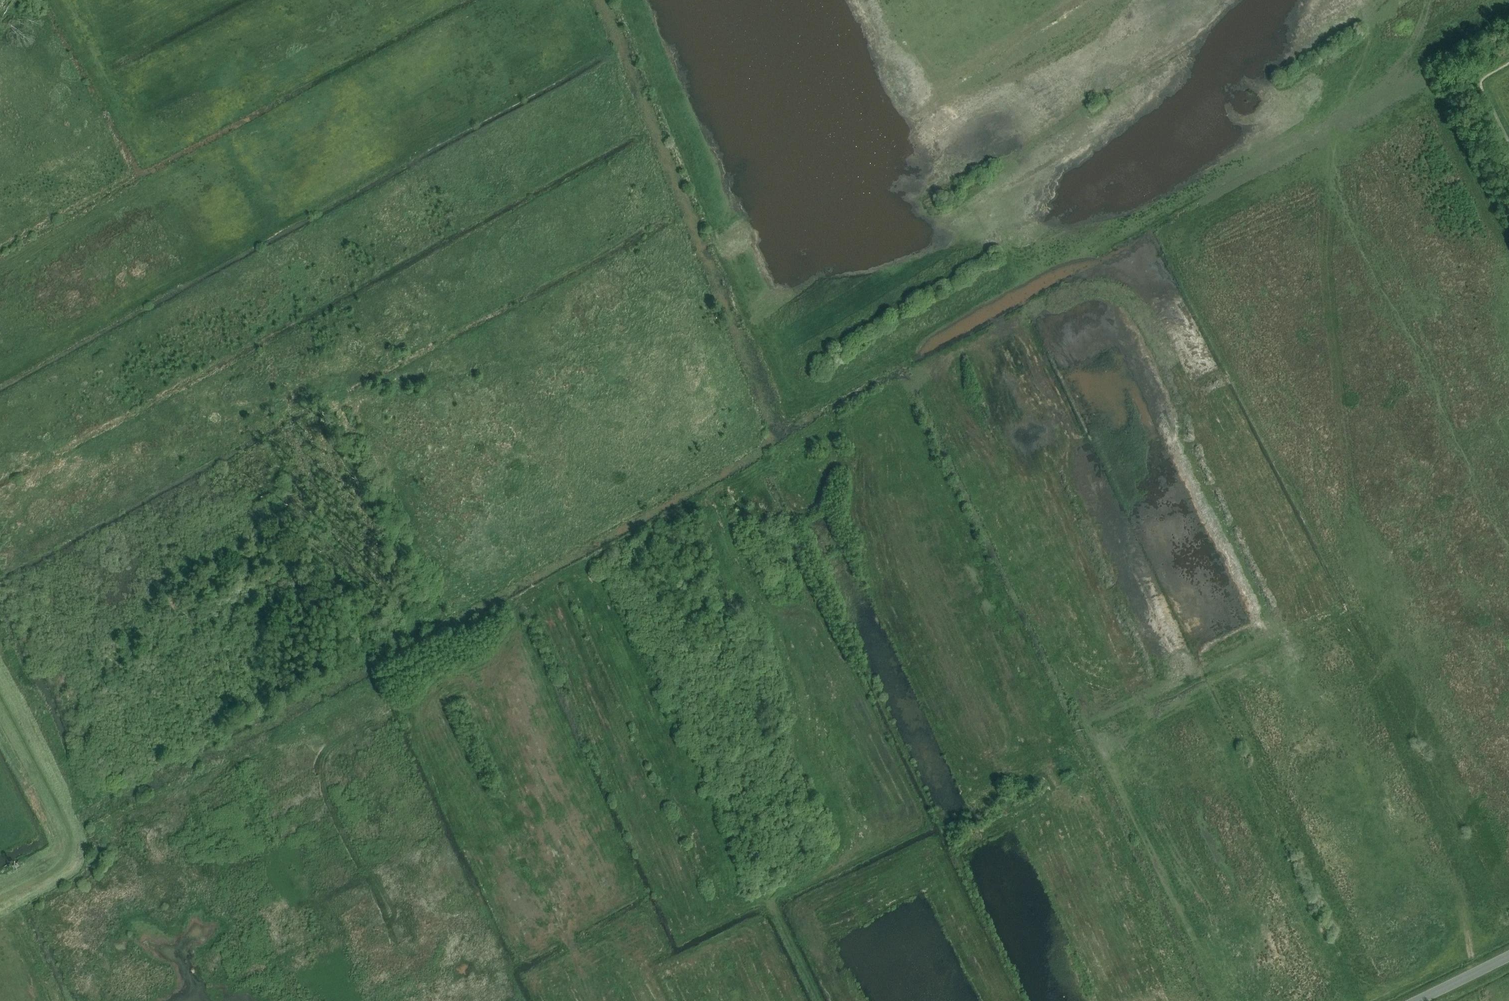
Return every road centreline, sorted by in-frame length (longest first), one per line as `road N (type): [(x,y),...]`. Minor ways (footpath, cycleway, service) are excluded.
road 1 (track): [(0,702),(72,835),(60,867),(0,895)]

